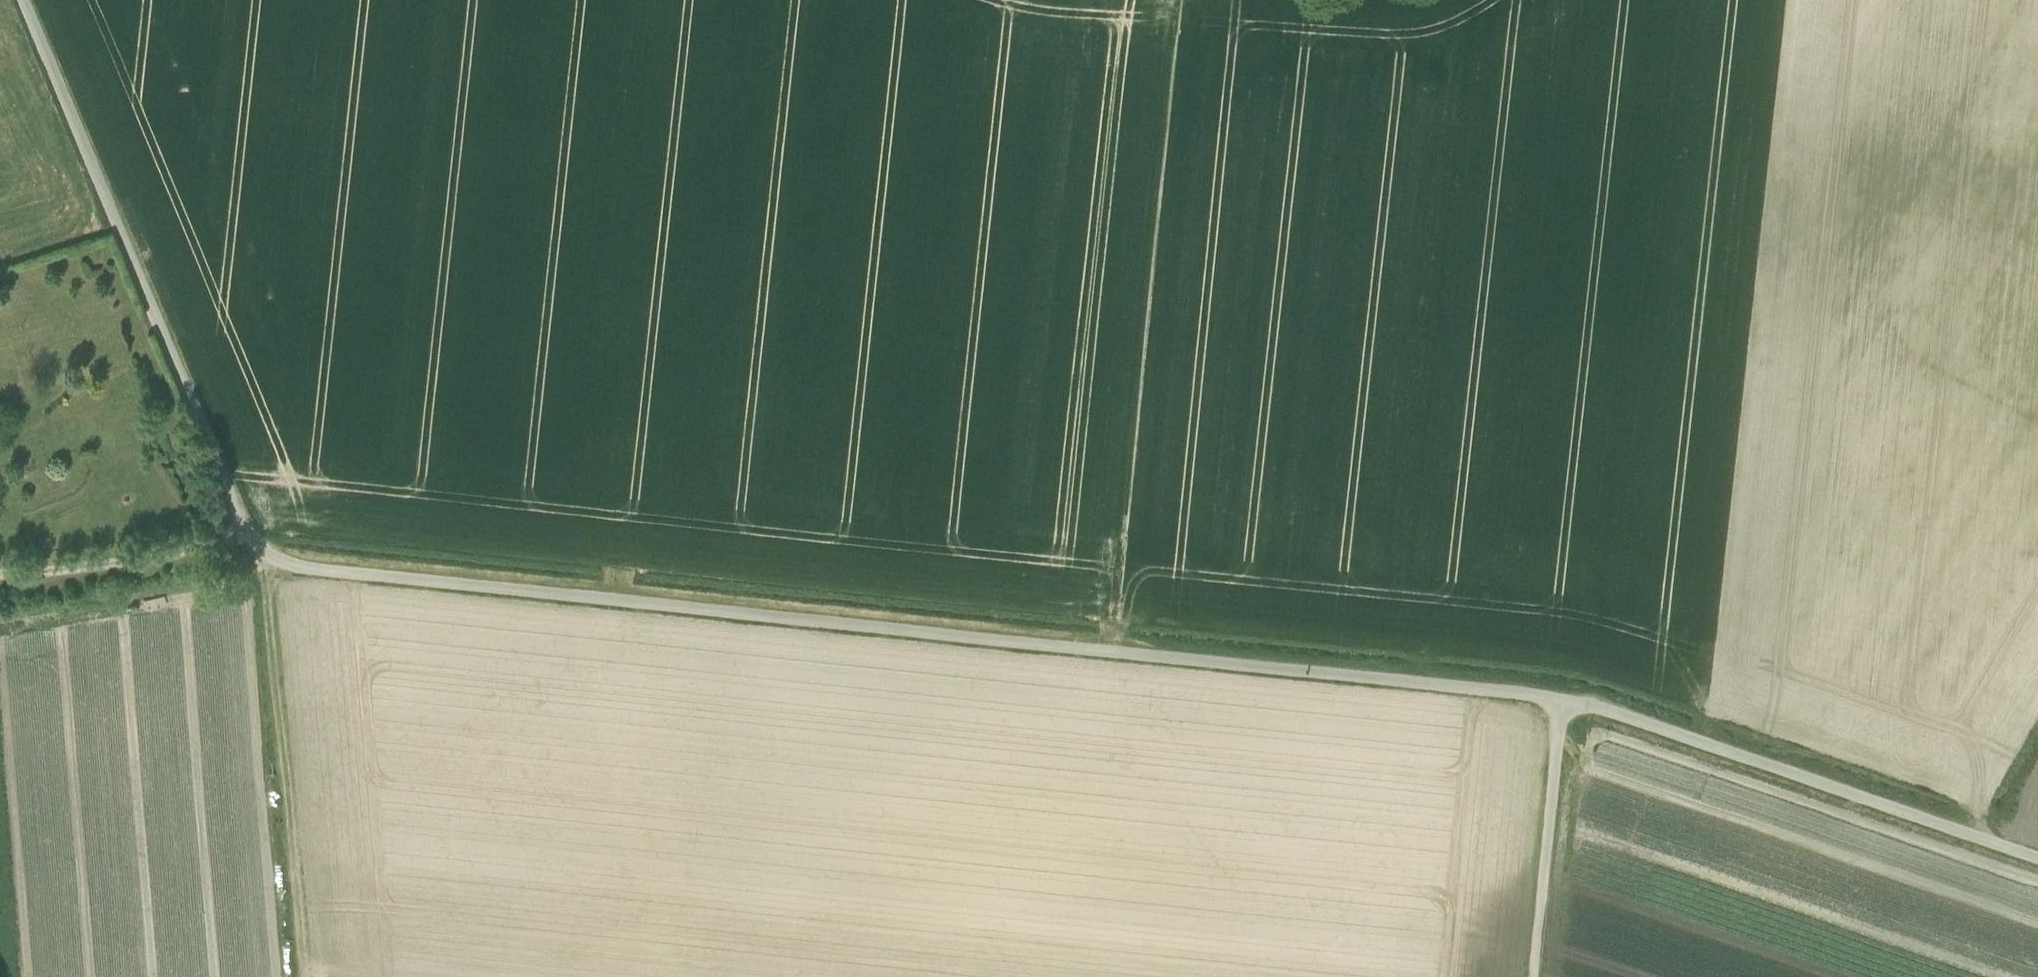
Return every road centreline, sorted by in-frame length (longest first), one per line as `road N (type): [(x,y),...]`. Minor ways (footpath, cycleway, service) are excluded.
road 1 (unclassified): [(2037,858),(1564,696),(293,573),(248,542),(20,0)]
road 2 (track): [(1564,696),(1534,976)]

